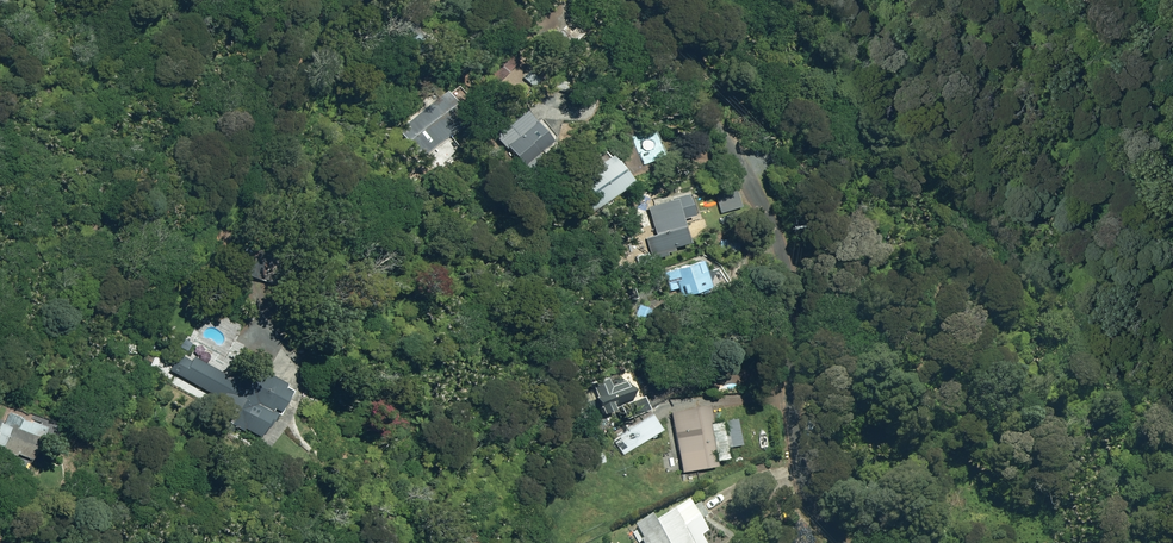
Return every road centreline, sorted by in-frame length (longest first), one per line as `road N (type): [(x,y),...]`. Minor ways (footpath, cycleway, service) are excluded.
road 1 (residential): [(866,542),(808,455),(795,282),(750,156),(726,107),(635,0)]

